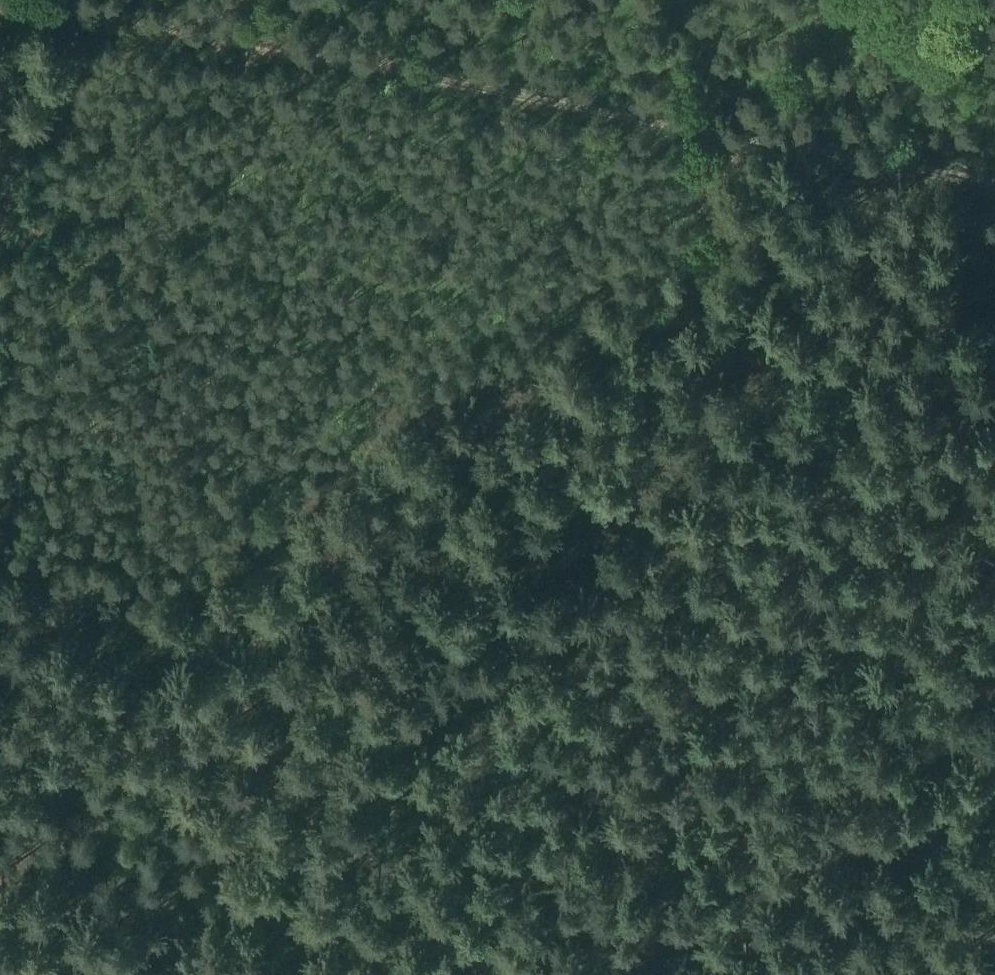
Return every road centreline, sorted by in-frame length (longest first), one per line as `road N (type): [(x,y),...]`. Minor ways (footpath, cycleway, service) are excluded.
road 1 (track): [(4,0),(322,54),(700,134),(994,181)]
road 2 (track): [(927,974),(994,860)]

